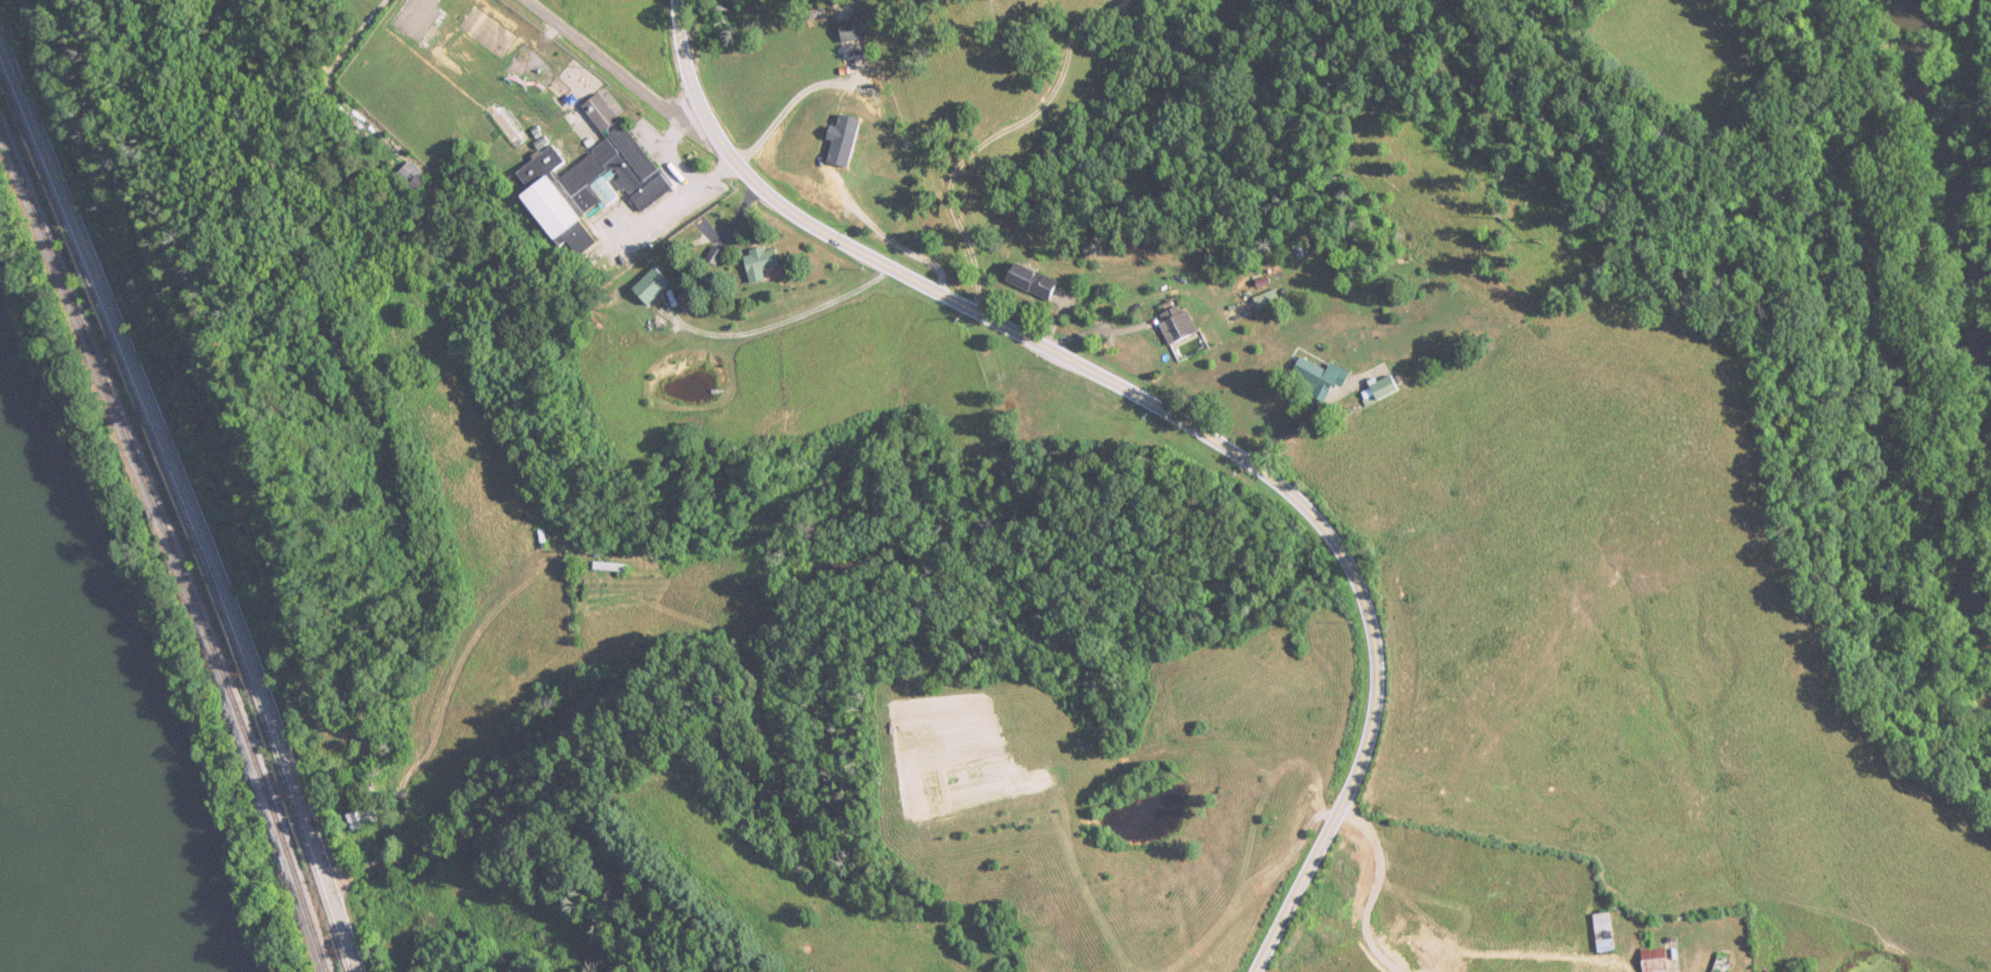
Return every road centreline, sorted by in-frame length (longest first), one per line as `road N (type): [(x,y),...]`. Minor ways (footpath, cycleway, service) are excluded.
road 1 (secondary): [(308,811),(73,201),(0,43)]
road 2 (residential): [(1203,435),(775,206),(738,170),(705,118),(677,0)]
road 3 (residential): [(1255,971),(1374,725),(1380,659),(1342,553),(1271,477),(1203,435)]
road 4 (residential): [(705,118),(678,118),(519,0)]
road 5 (track): [(1394,971),(1375,955),(1363,926),(1378,872),(1375,843),(1343,800)]
road 6 (secondary): [(361,971),(308,811)]

